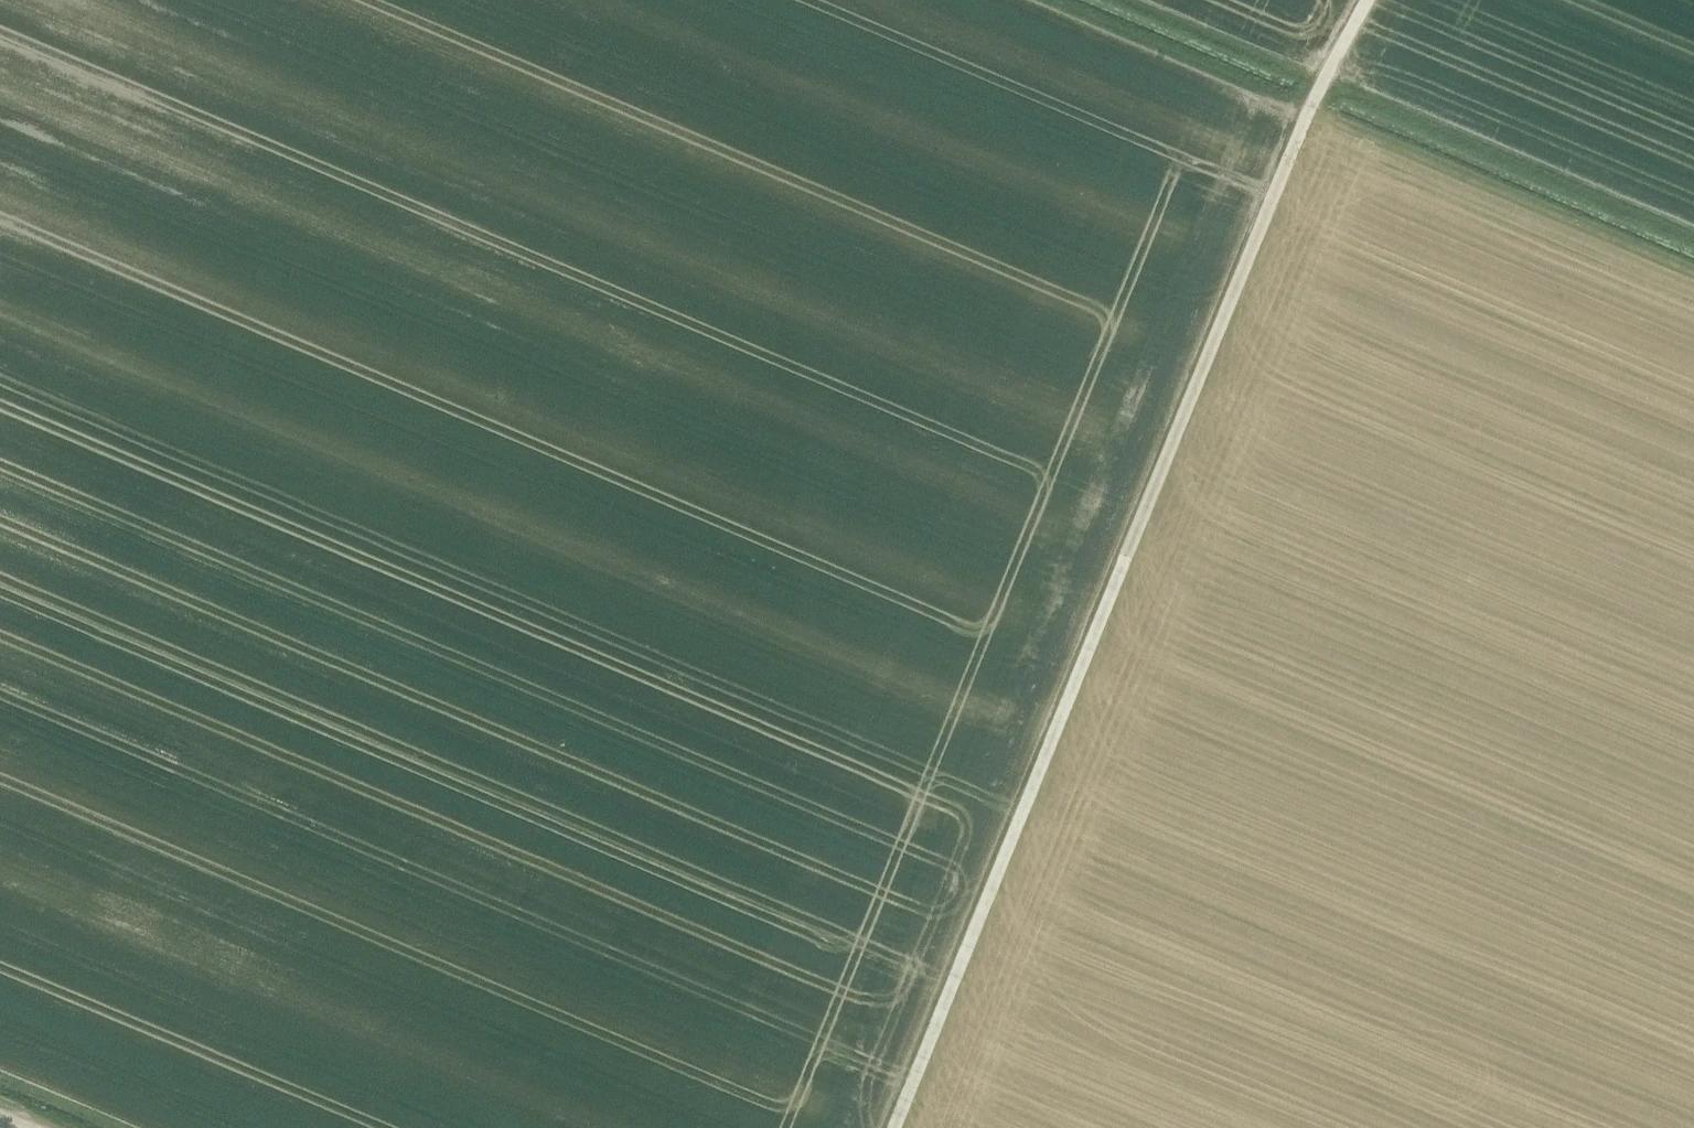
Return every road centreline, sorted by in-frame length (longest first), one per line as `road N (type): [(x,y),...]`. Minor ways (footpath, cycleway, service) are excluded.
road 1 (track): [(1366,0),(1317,90),(894,1127)]

